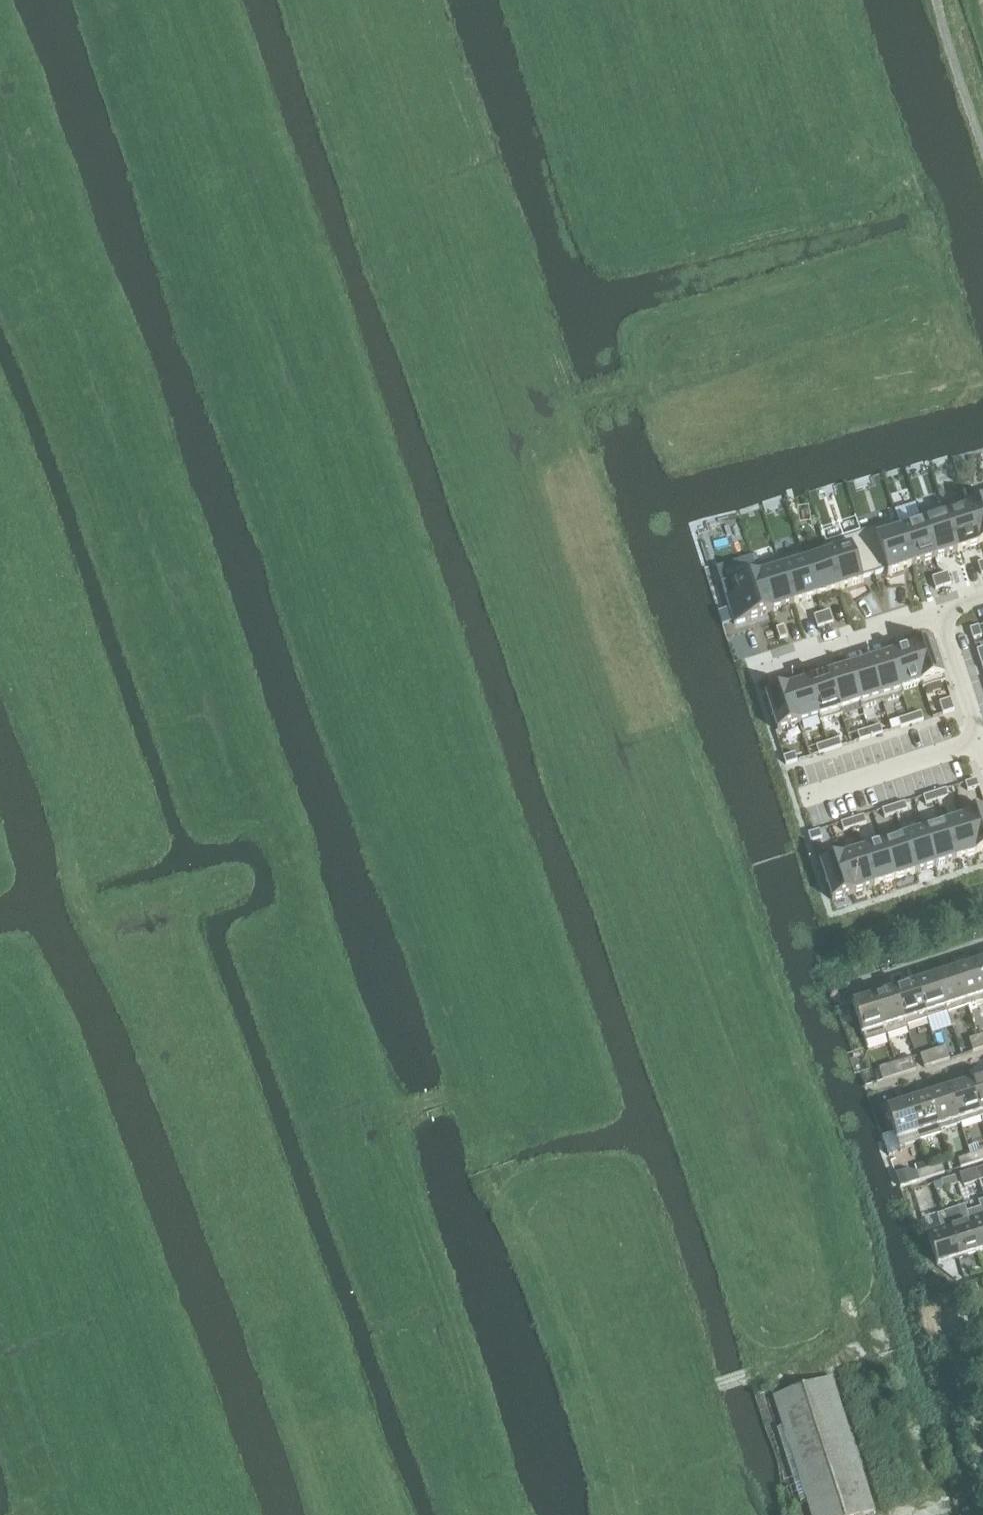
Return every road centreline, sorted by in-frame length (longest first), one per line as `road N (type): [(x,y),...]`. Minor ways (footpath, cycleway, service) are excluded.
road 1 (residential): [(938,613),(754,673)]
road 2 (residential): [(982,752),(938,613)]
road 3 (track): [(982,132),(942,0)]

